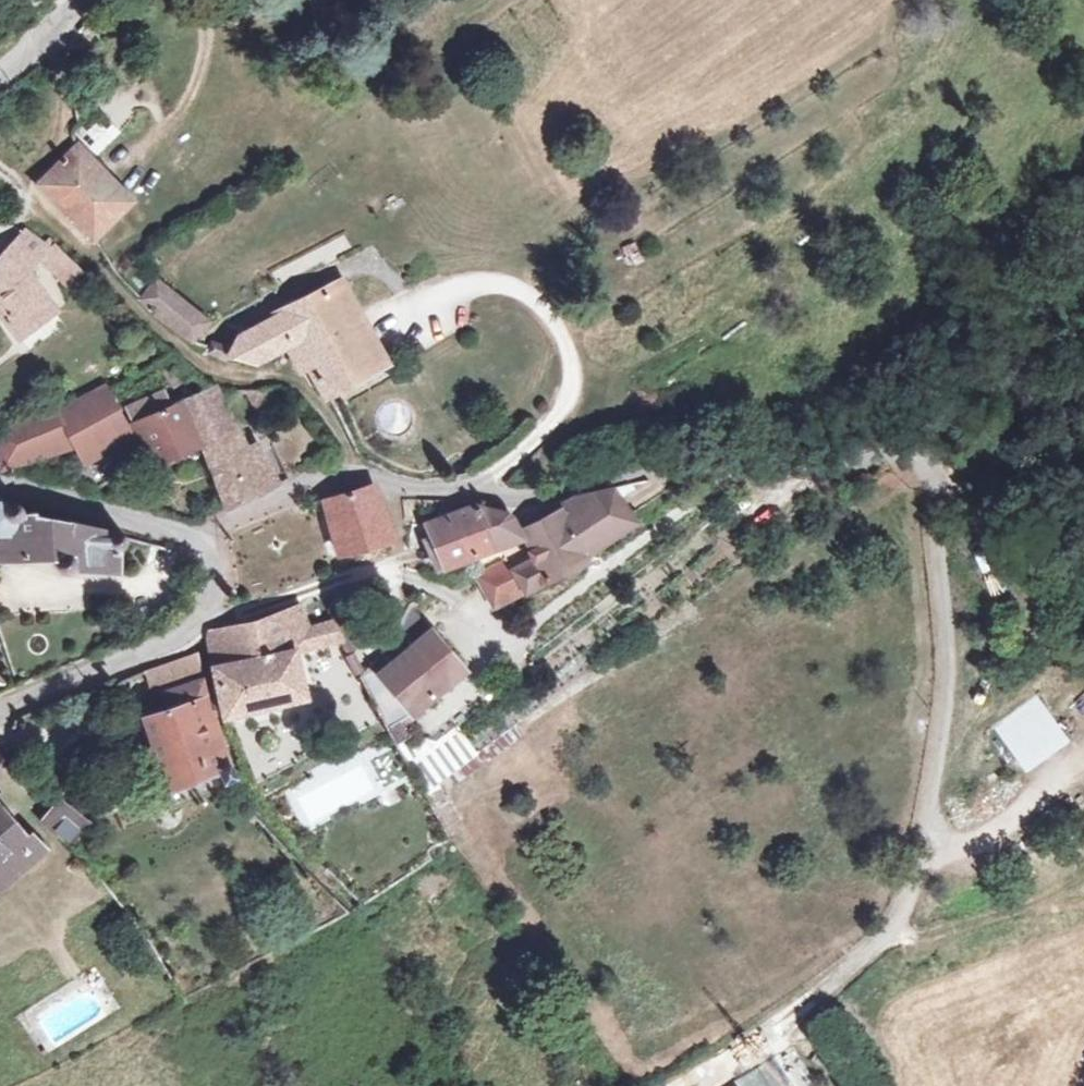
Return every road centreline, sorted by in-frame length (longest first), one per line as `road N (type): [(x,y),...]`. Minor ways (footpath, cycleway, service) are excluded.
road 1 (residential): [(208,537),(248,507),(351,471),(533,494),(717,460),(829,461),(897,450),(925,456),(952,672),(922,870),(880,938),(708,1085)]
road 2 (track): [(371,472),(315,397),(292,381),(207,367),(160,332),(0,169)]
road 3 (unclassified): [(208,537),(221,589),(219,609),(207,620),(0,708)]
road 4 (track): [(1083,256),(954,399),(925,456)]
road 5 (unclassified): [(0,481),(208,537)]

